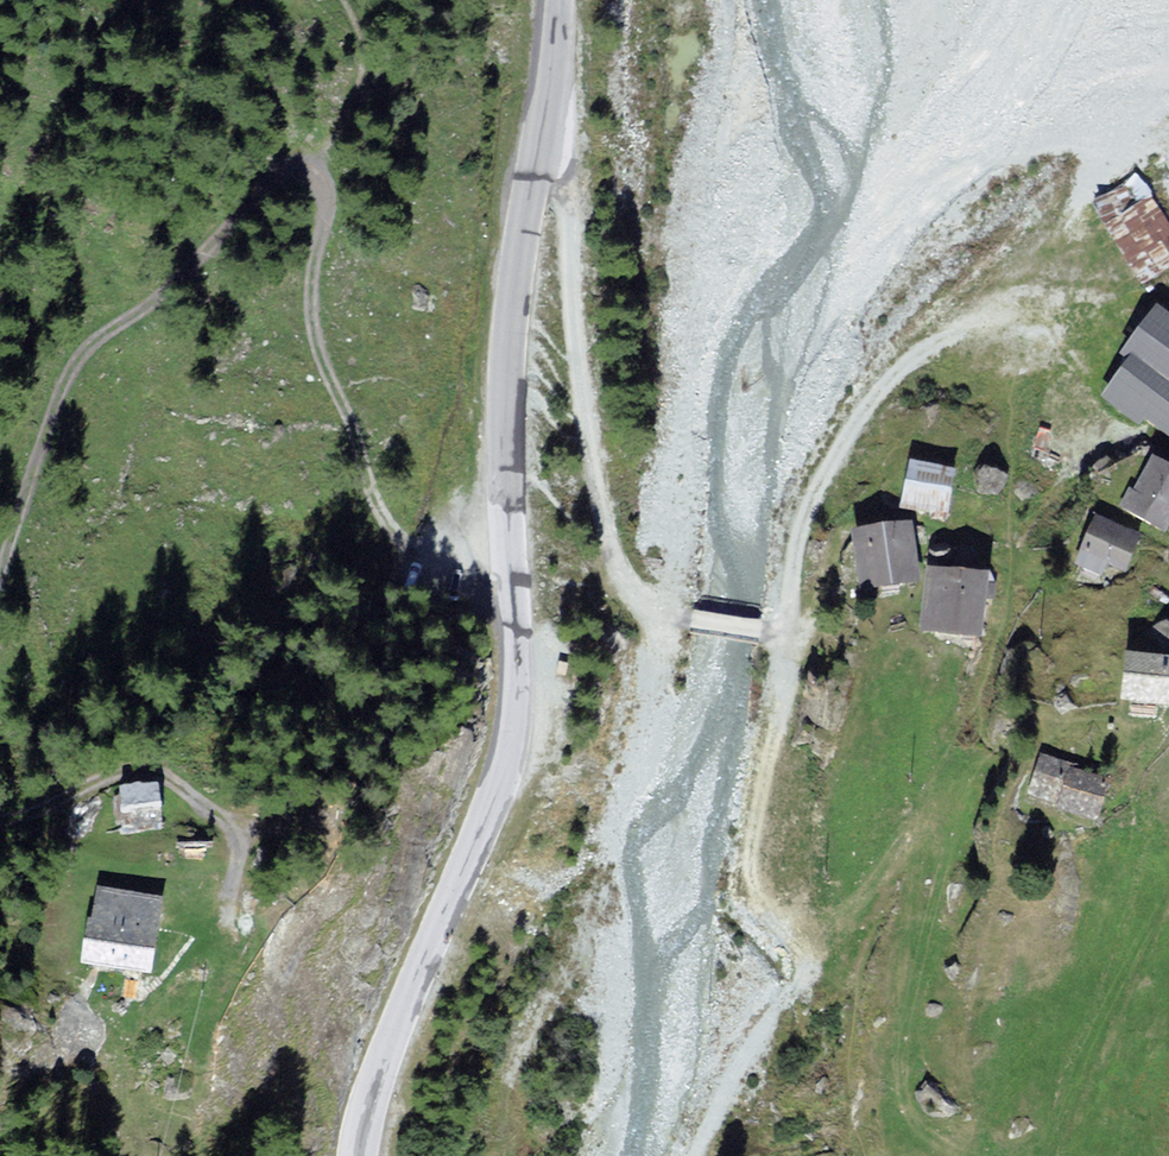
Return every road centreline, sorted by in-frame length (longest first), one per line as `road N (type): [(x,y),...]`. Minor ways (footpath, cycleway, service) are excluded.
road 1 (track): [(512,580),(425,561),(382,516),(313,330),(322,200),(312,177),(289,167),(164,294),(78,361),(0,574)]
road 2 (tertiary): [(359,1155),(377,1076),(512,739),(516,647),(505,406),(535,163)]
road 3 (track): [(790,945),(880,880),(908,832),(922,826),(942,840),(898,1094),(910,1126),(941,1145),(978,1148)]
road 4 (track): [(781,637),(752,848),(754,885),(796,962),(792,994),(769,1022),(702,1150)]
road 5 (unclassified): [(535,163),(567,190),(576,392),(620,574),(651,611),(690,623)]
road 6 (track): [(781,637),(799,512),(826,451),(895,372),(945,332)]
road 7 (track): [(0,821),(103,779),(152,773),(224,824),(237,857),(231,887)]
road 8 (track): [(1110,301),(1011,303),(945,332)]
road 9 (tertiary): [(535,163),(560,0)]

